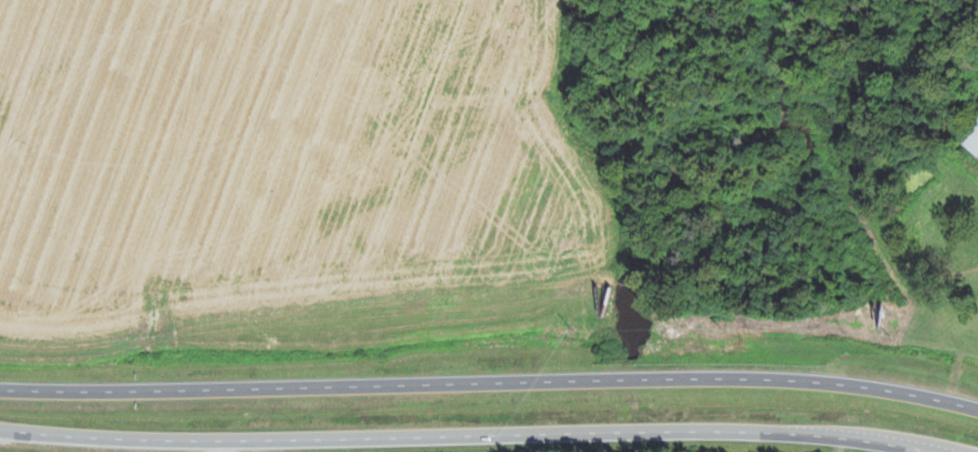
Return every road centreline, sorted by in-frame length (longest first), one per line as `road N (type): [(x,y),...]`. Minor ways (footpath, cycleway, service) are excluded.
road 1 (trunk): [(977,408),(884,388),(755,377),(0,389)]
road 2 (trunk): [(0,427),(179,439),(729,428),(932,451)]

